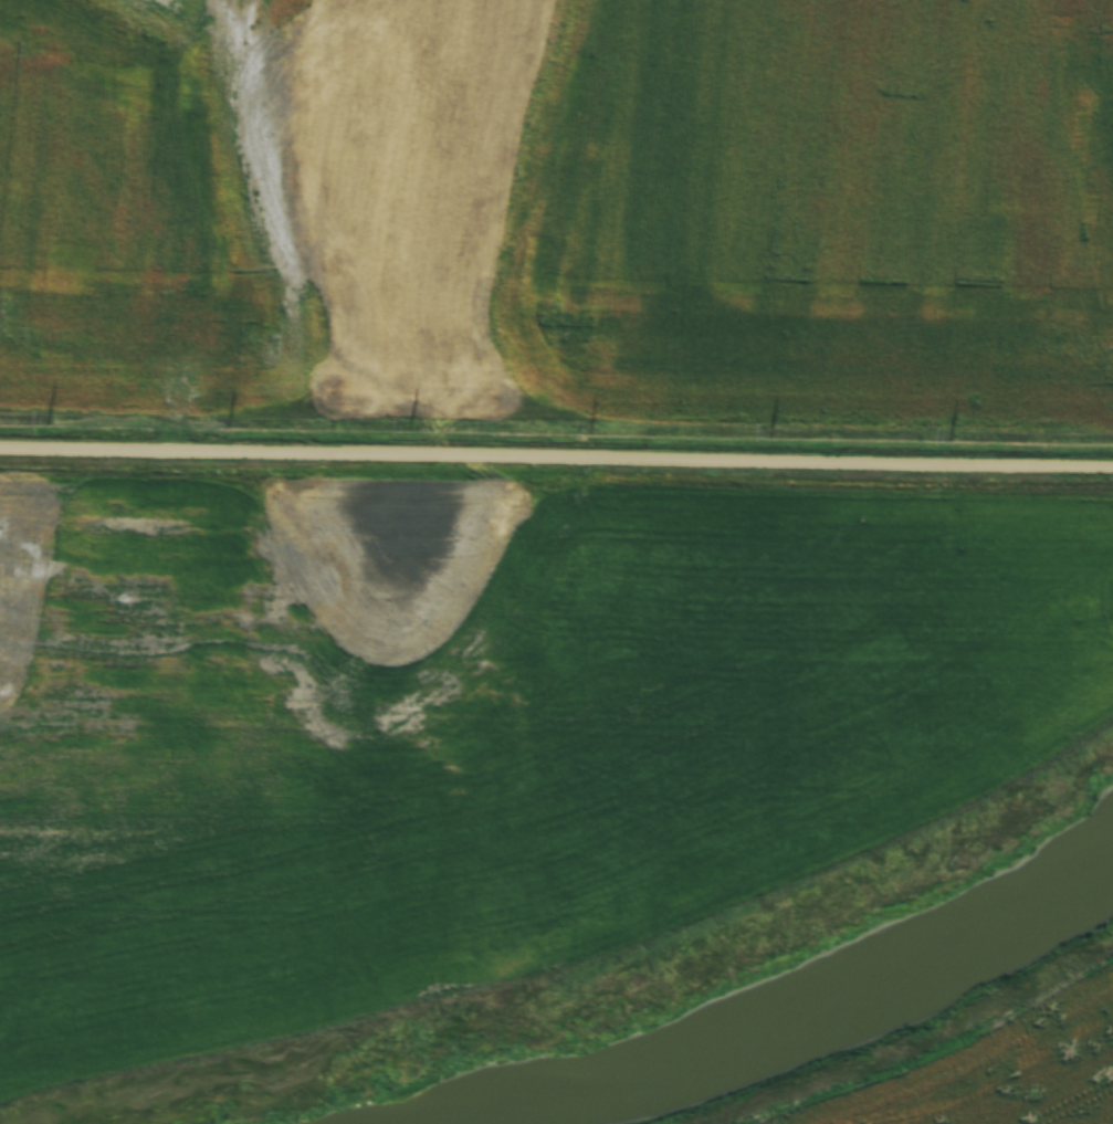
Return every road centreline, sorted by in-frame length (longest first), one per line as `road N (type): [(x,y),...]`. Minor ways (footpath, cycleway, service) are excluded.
road 1 (residential): [(1112,470),(0,447)]

